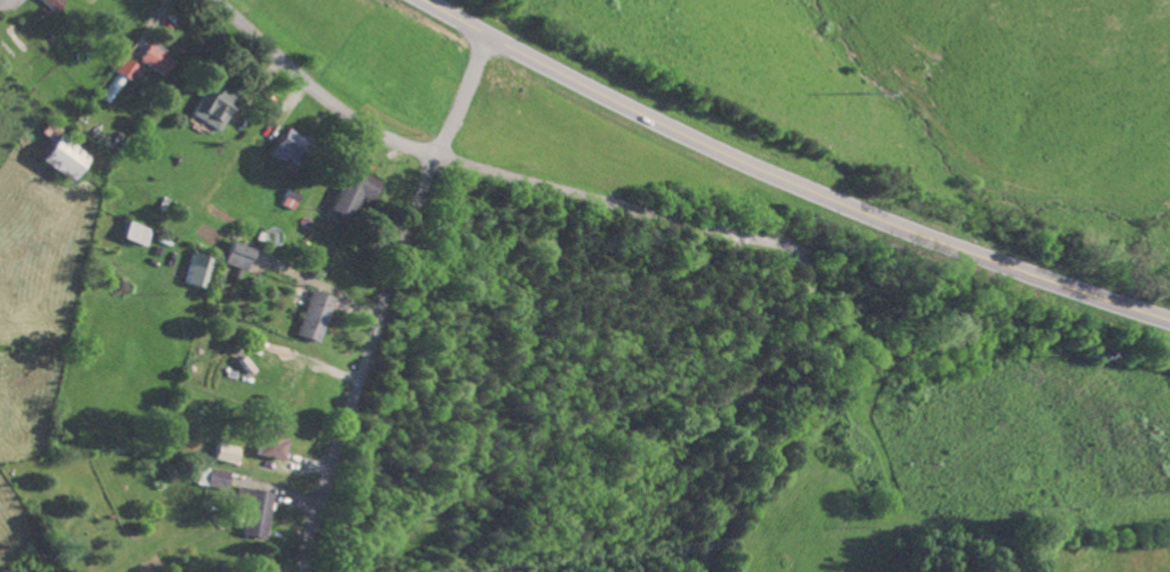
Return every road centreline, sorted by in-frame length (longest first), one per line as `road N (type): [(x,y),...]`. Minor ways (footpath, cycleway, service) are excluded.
road 1 (primary): [(427,0),(784,181),(1169,322)]
road 2 (residential): [(805,248),(386,139),(217,0)]
road 3 (residential): [(305,571),(312,523),(407,229),(496,38)]

